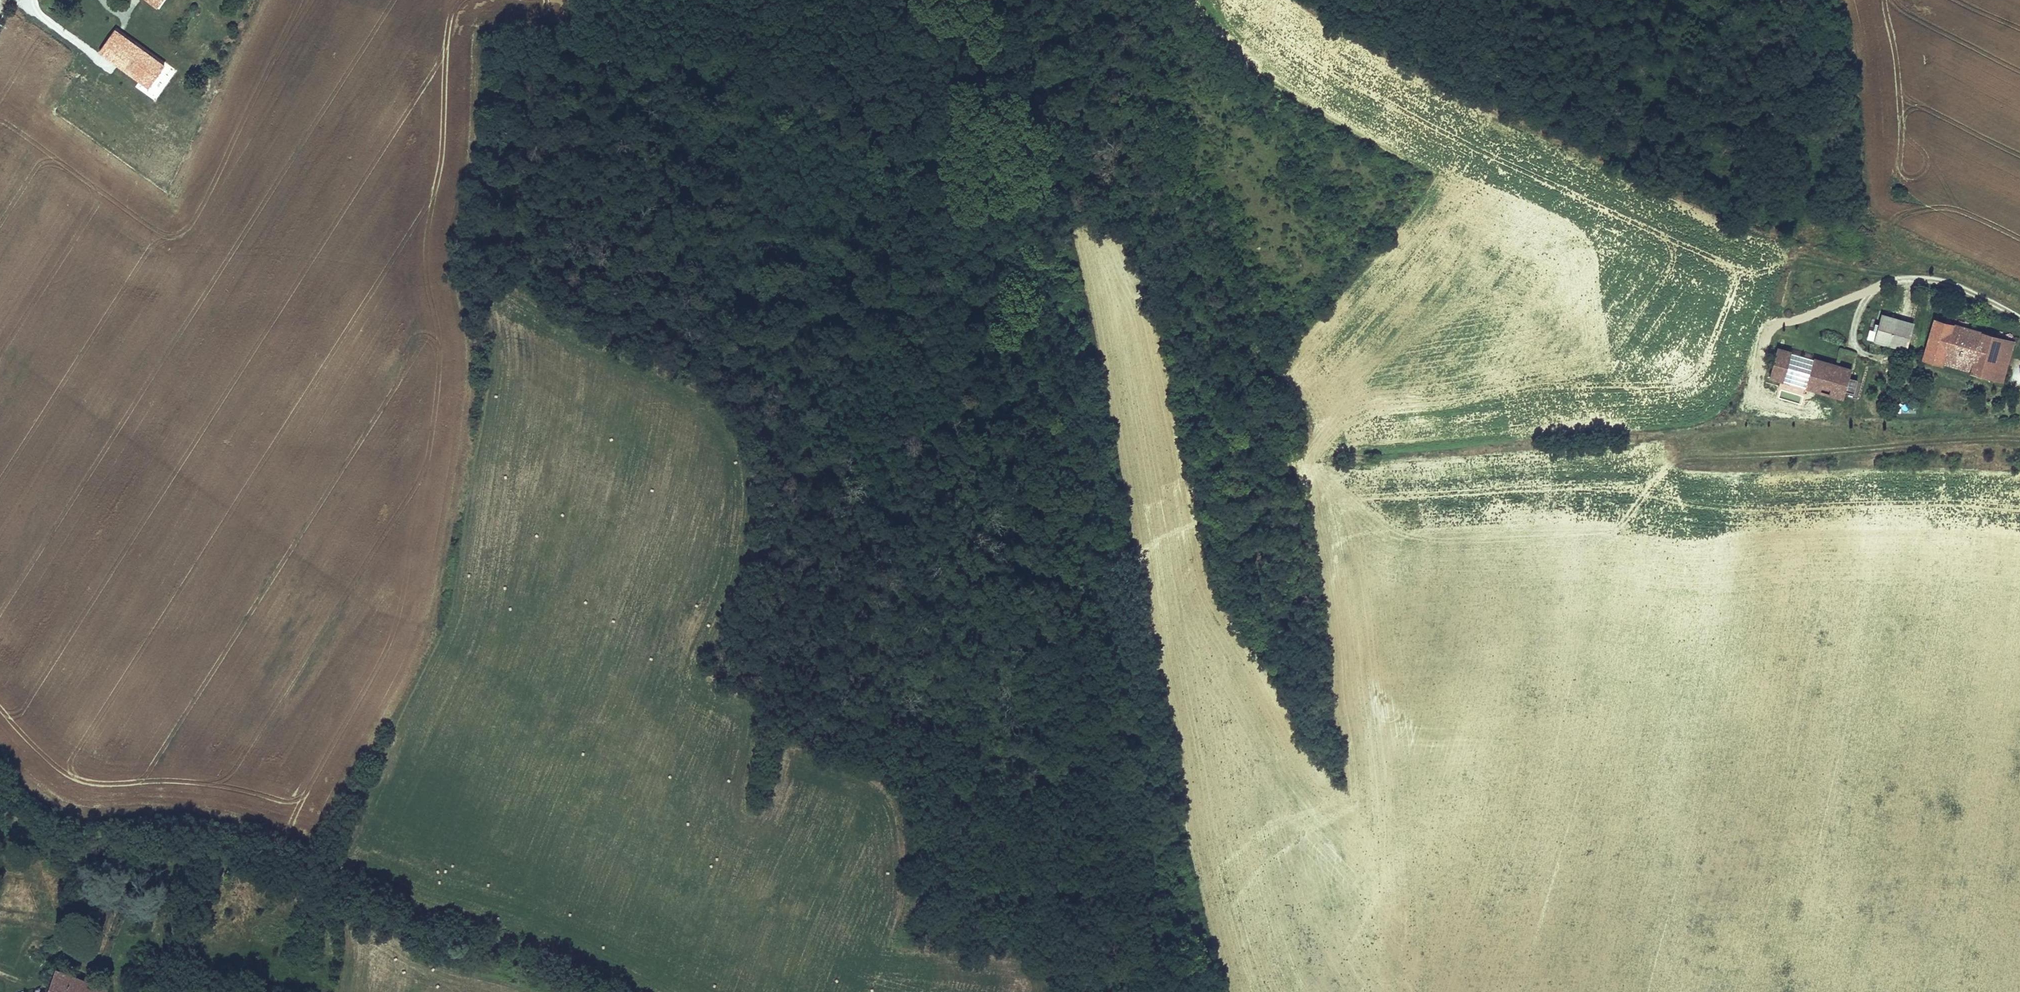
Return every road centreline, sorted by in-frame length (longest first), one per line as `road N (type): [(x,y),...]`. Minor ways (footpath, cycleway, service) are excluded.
road 1 (track): [(496,334),(455,606),(335,894),(340,991)]
road 2 (track): [(1835,356),(1873,290),(1891,280),(1939,279),(2019,321)]

